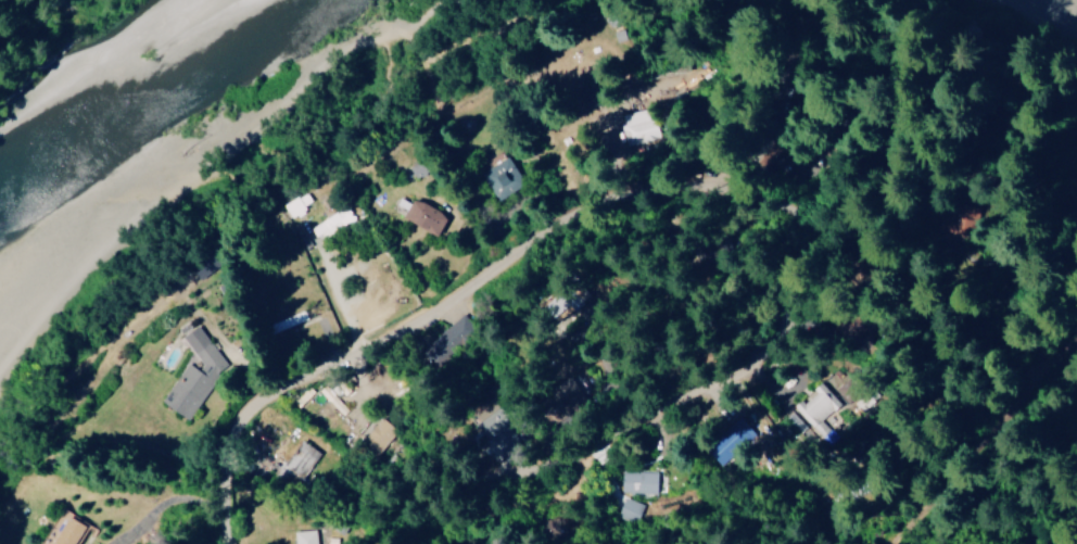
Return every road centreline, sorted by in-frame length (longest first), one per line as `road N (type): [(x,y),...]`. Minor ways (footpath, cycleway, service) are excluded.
road 1 (residential): [(248,543),(242,421),(295,357),(634,210),(733,201),(773,211),(796,245),(749,364),(676,393),(658,418),(664,446),(685,460),(687,501),(712,543)]
road 2 (residential): [(782,290),(840,202),(910,167),(1002,152)]
road 3 (residential): [(796,245),(903,88)]

